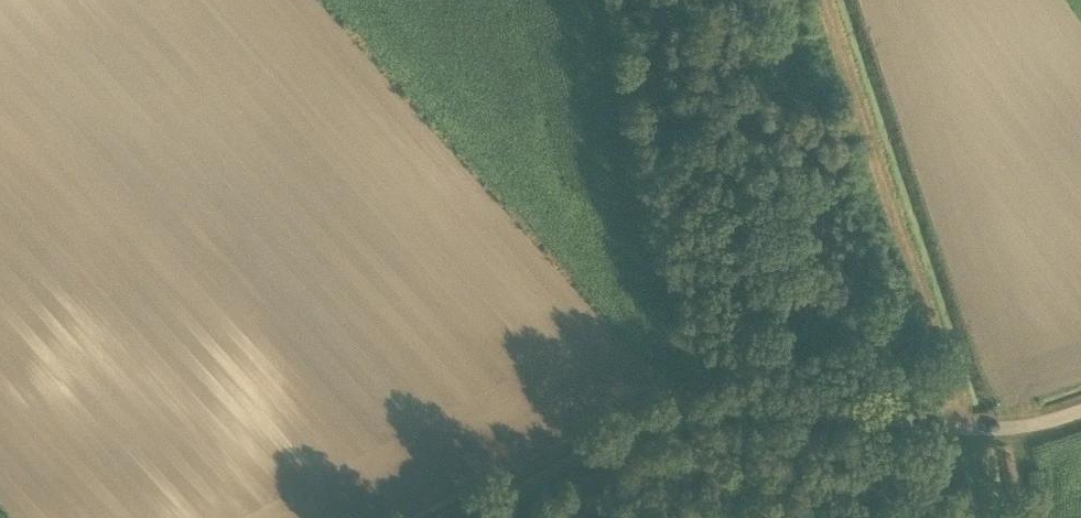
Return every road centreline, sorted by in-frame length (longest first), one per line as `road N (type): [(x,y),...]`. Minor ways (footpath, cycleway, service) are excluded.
road 1 (unclassified): [(456,517),(668,408),(711,398),(757,396),(1008,434),(1080,415)]

